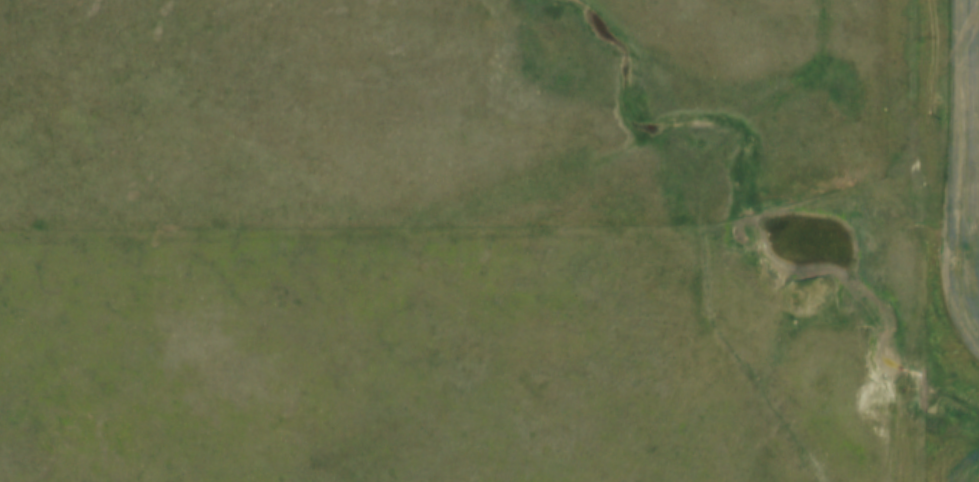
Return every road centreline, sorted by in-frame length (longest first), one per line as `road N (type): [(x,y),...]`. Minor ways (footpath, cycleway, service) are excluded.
road 1 (track): [(913,0),(912,264),(896,481)]

